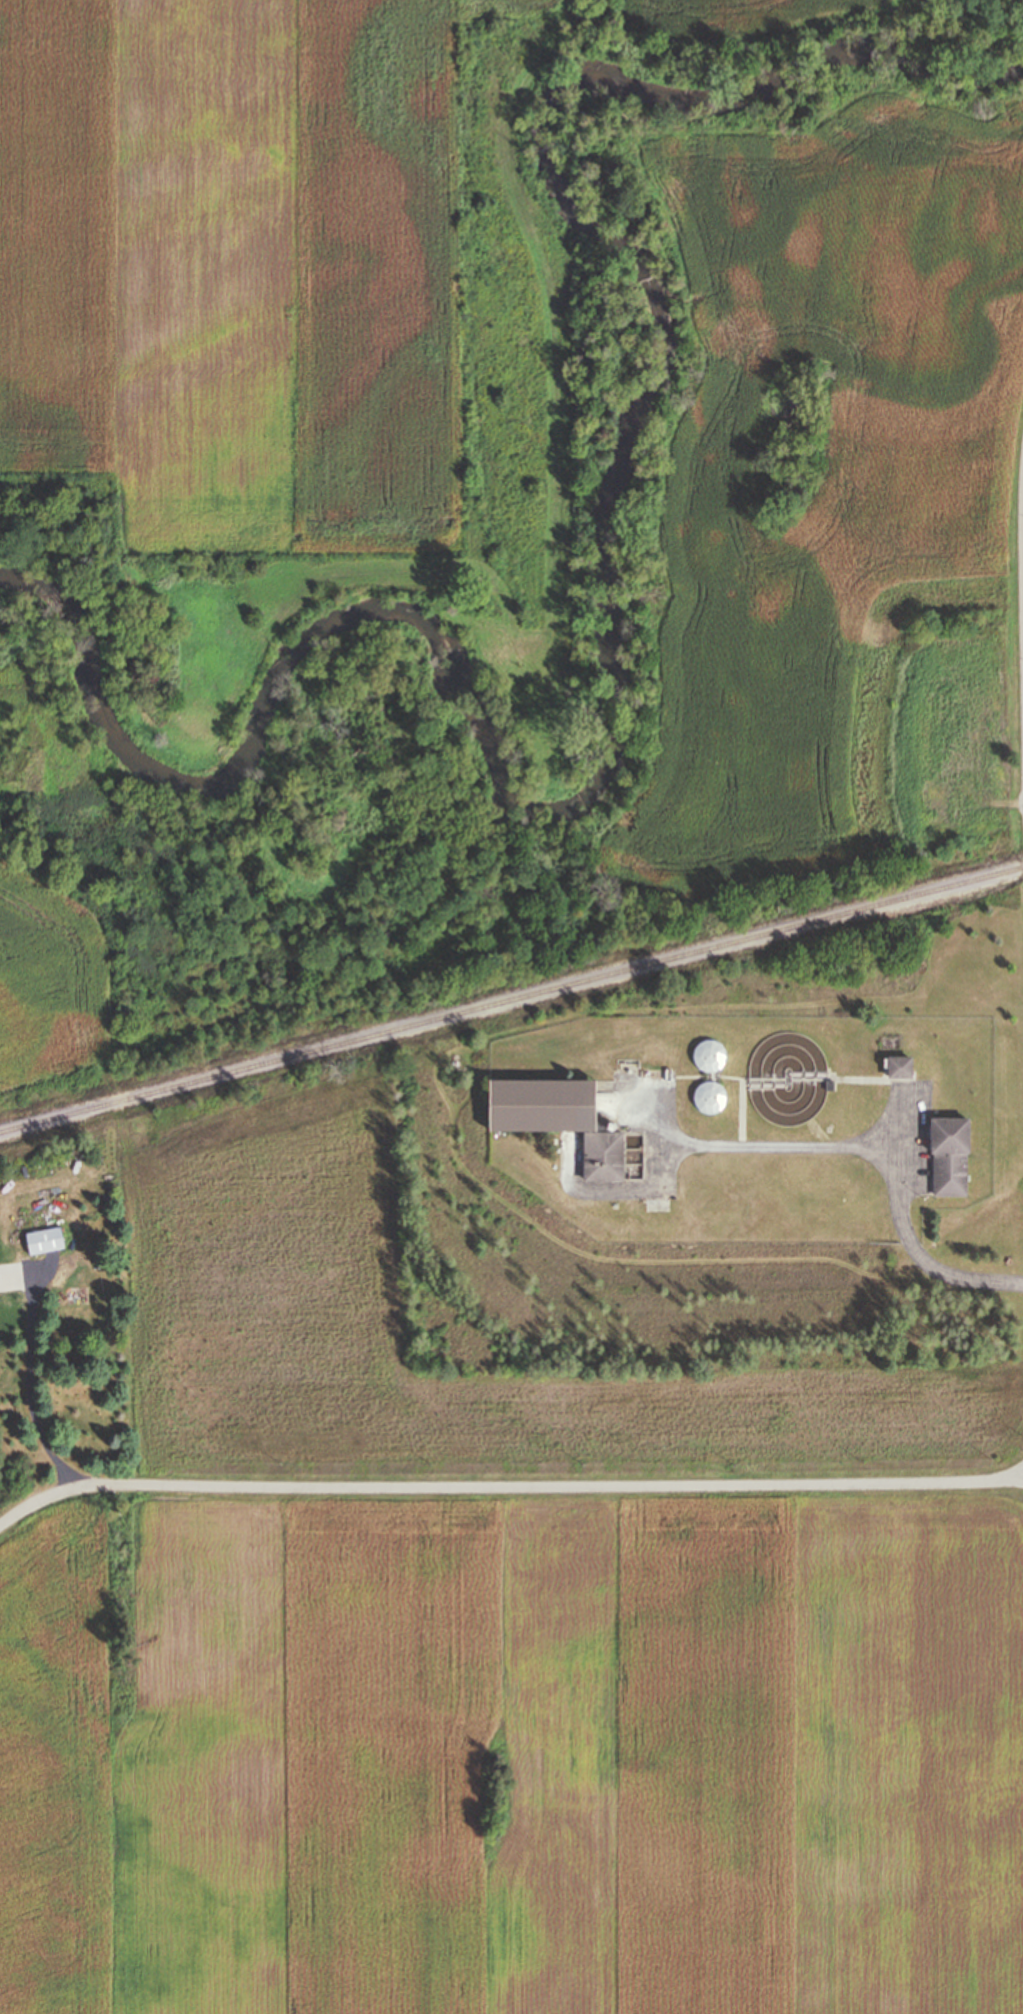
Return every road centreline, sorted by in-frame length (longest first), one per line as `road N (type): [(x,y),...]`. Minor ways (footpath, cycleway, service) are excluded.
road 1 (residential): [(0,1526),(64,1492),(110,1485),(1022,1481)]
road 2 (residential): [(1022,1283),(951,1276),(918,1252),(903,1205),(901,1111)]
road 3 (residential): [(902,1149),(661,1148)]

